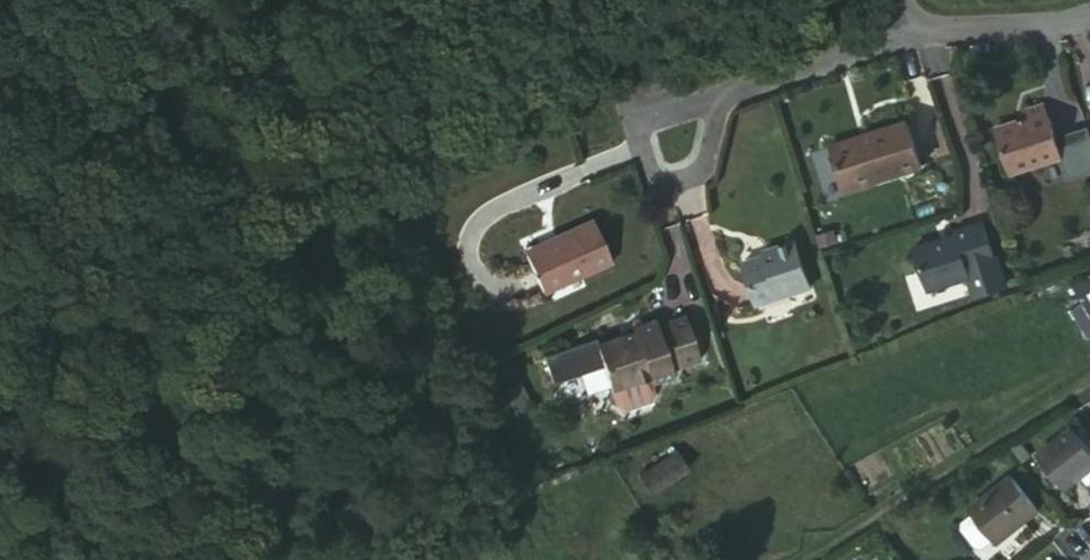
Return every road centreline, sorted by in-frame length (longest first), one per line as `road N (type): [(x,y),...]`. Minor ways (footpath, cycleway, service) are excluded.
road 1 (track): [(1089,383),(822,559)]
road 2 (residential): [(722,87),(634,118),(652,186),(701,174)]
road 3 (residential): [(906,30),(722,87)]
road 4 (residential): [(1089,14),(1051,26),(906,30)]

